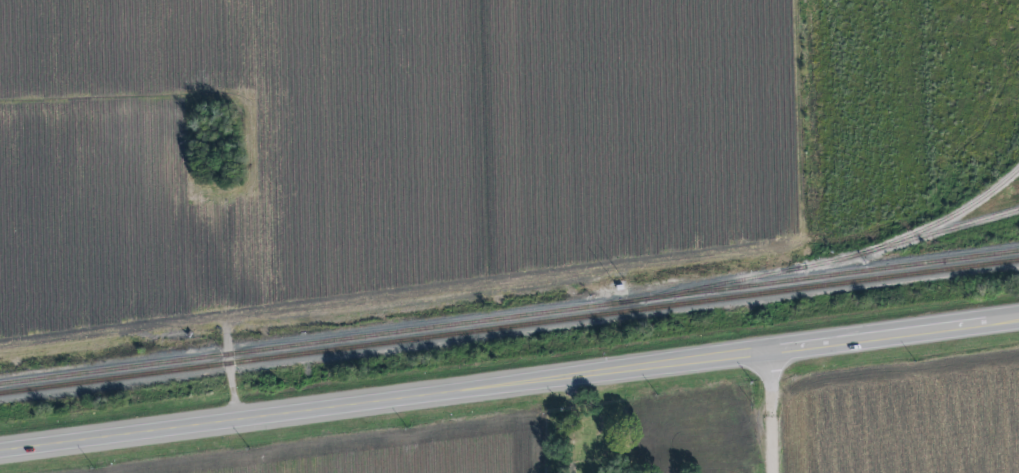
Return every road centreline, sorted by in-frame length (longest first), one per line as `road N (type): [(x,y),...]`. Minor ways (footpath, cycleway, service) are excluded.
road 1 (primary): [(0,451),(1018,321)]
road 2 (track): [(236,420),(214,212),(182,149),(177,107)]

